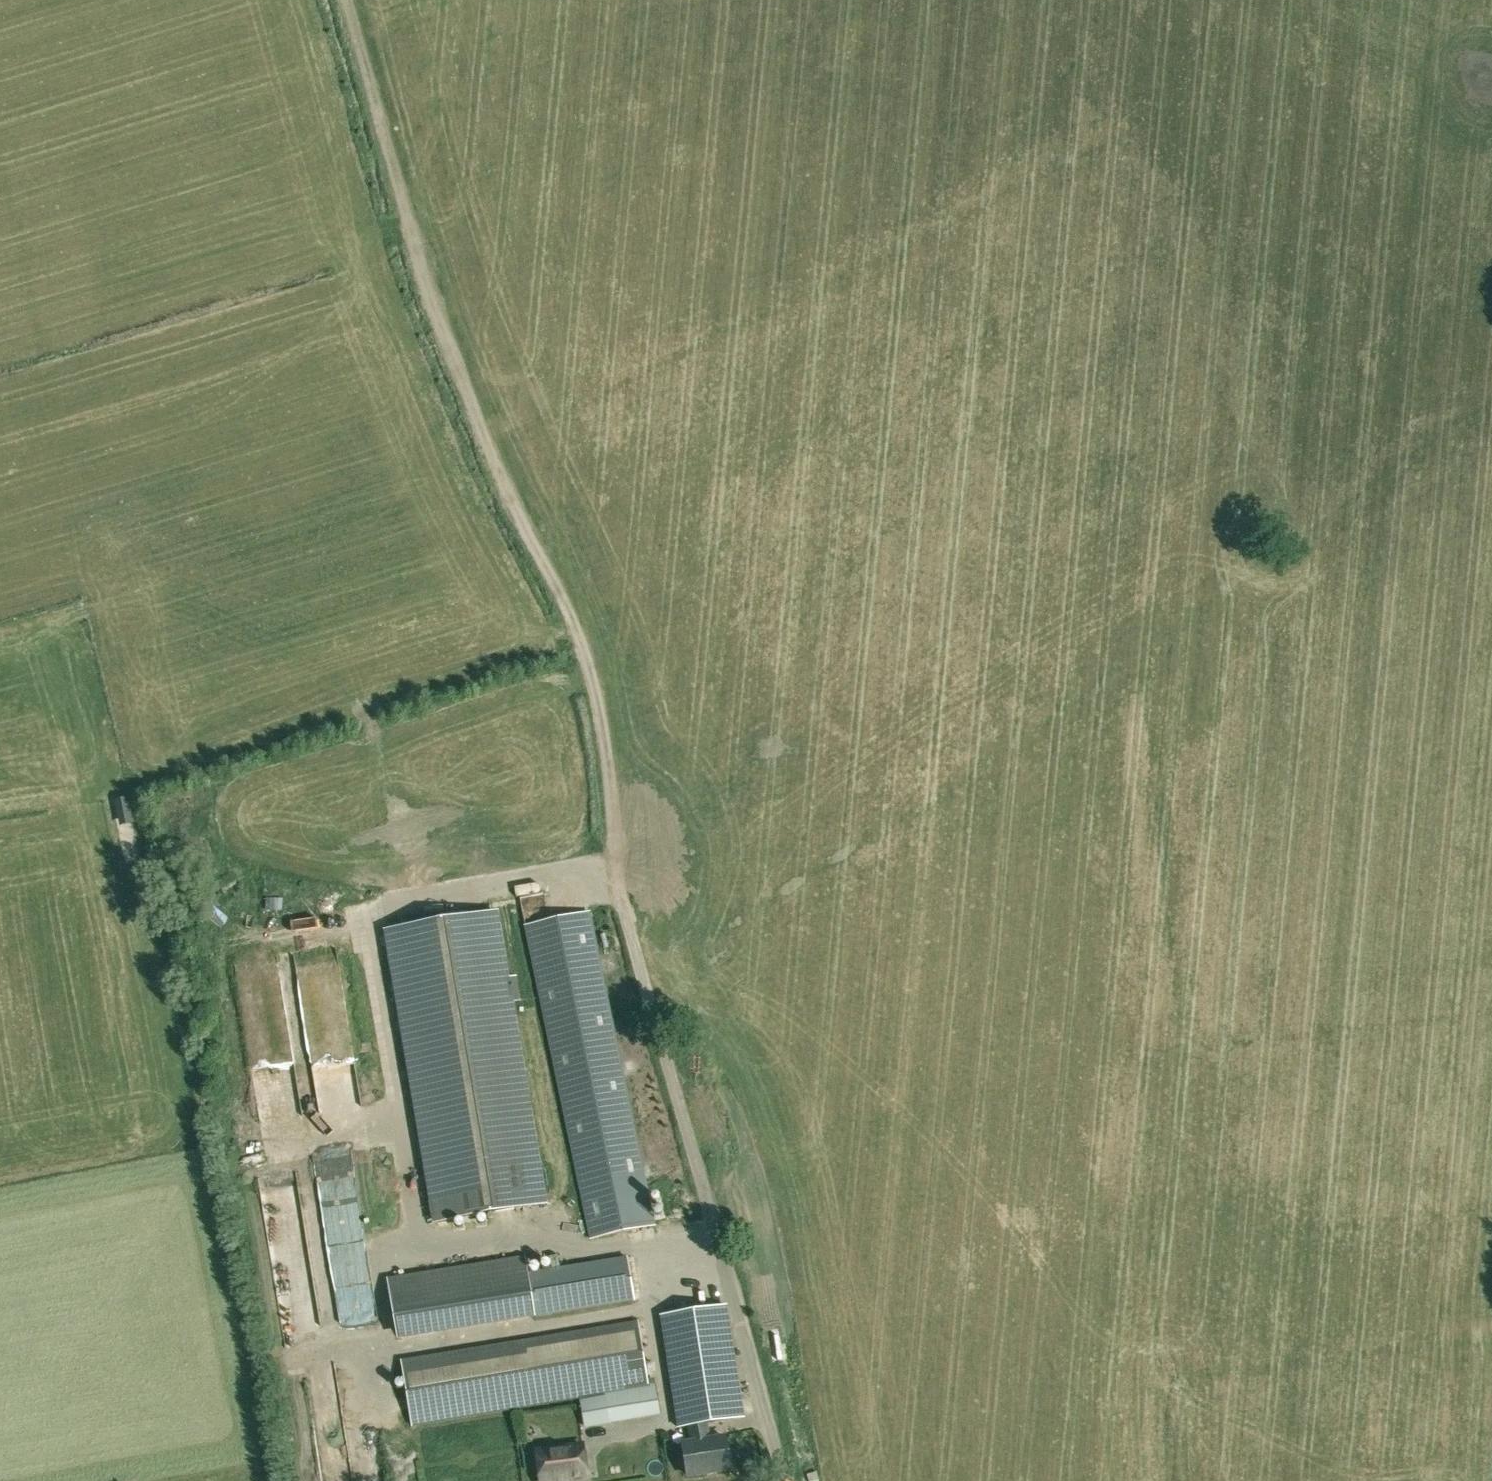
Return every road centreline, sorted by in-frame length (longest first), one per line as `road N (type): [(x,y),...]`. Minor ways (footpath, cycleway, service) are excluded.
road 1 (track): [(343,0),(450,381),(590,658),(624,909),(785,1480)]

